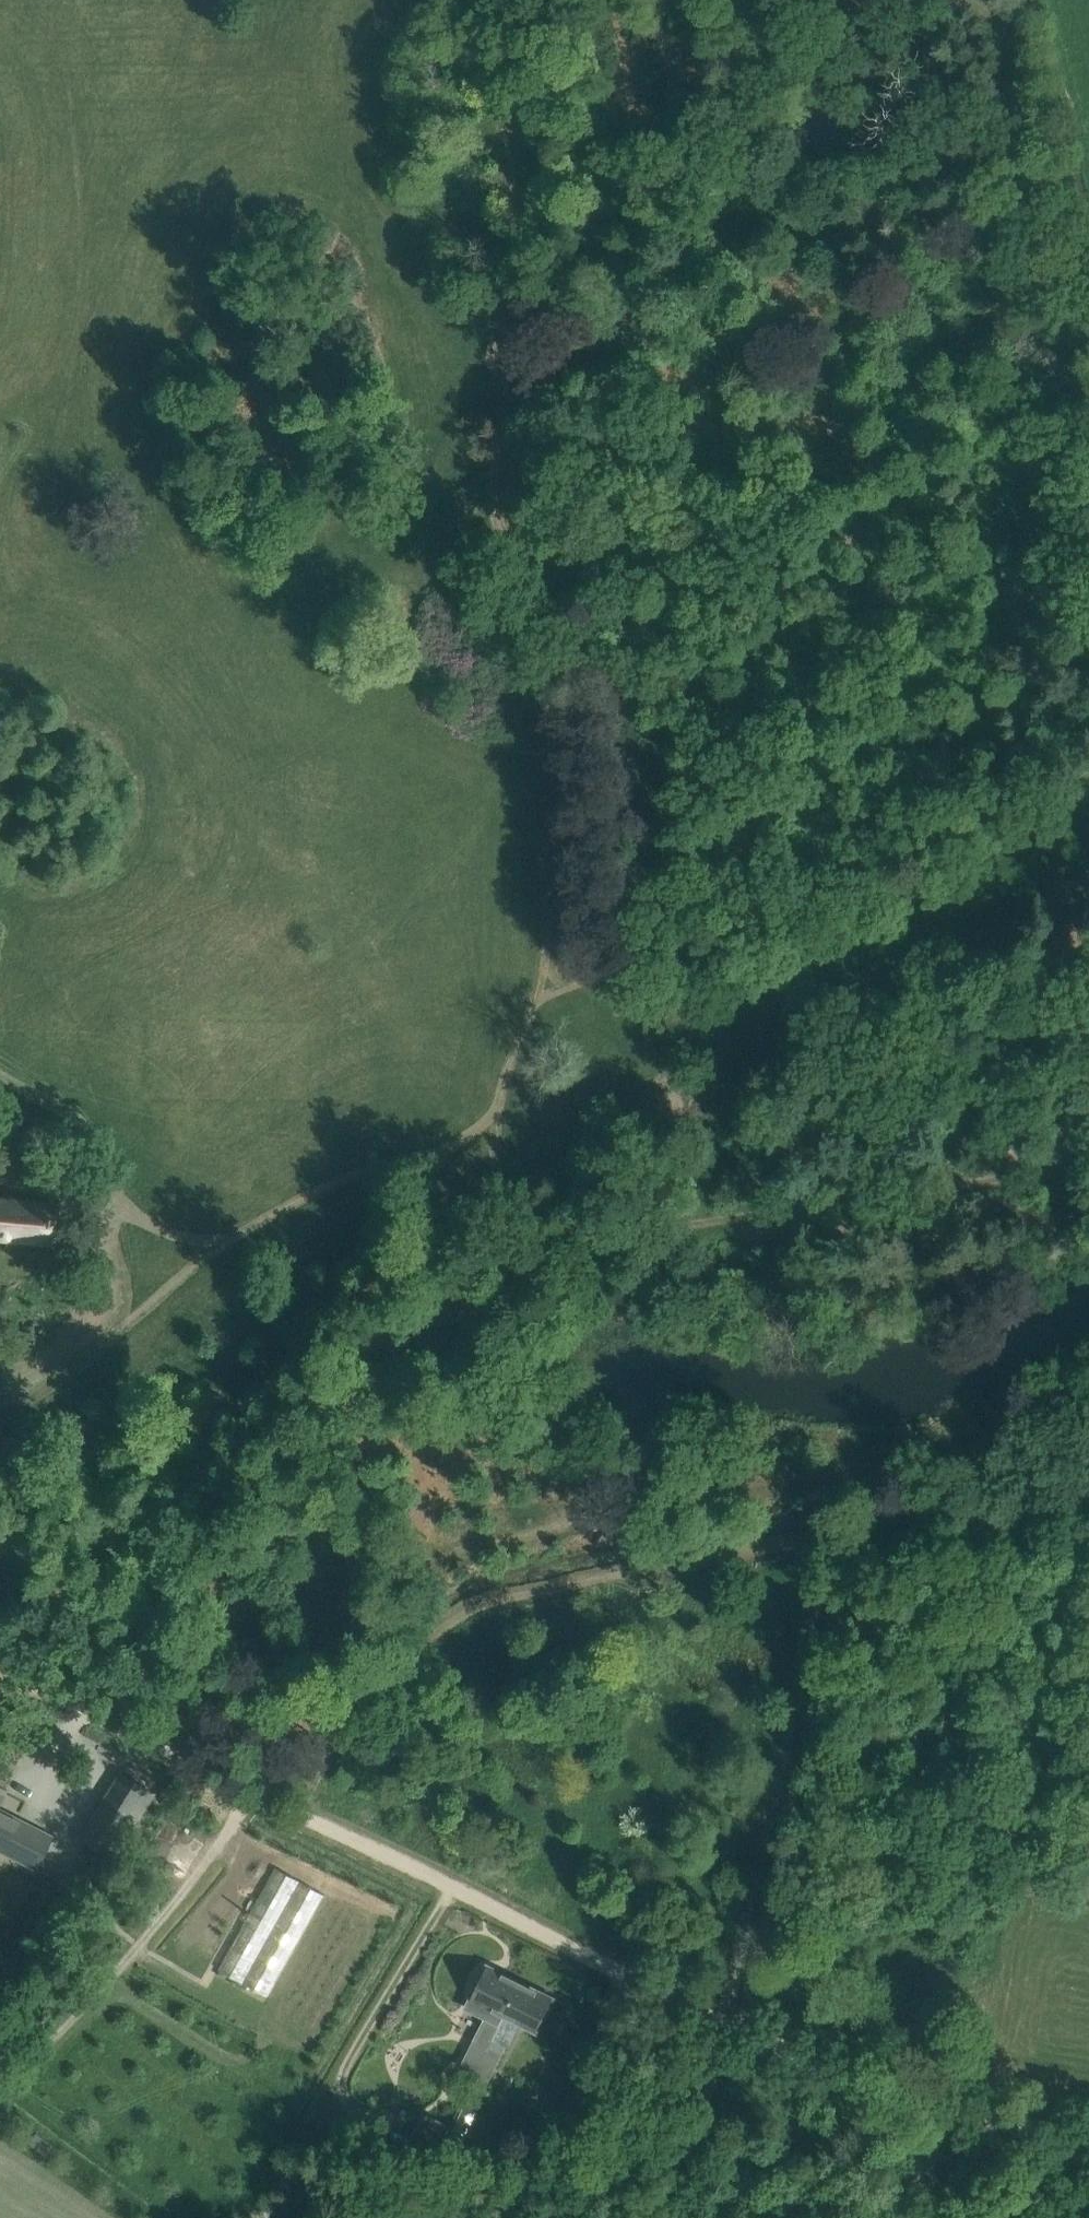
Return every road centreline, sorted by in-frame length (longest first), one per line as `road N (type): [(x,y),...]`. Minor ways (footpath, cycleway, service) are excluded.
road 1 (track): [(0,1671),(24,1675),(793,2052),(906,2096),(1088,2141)]

